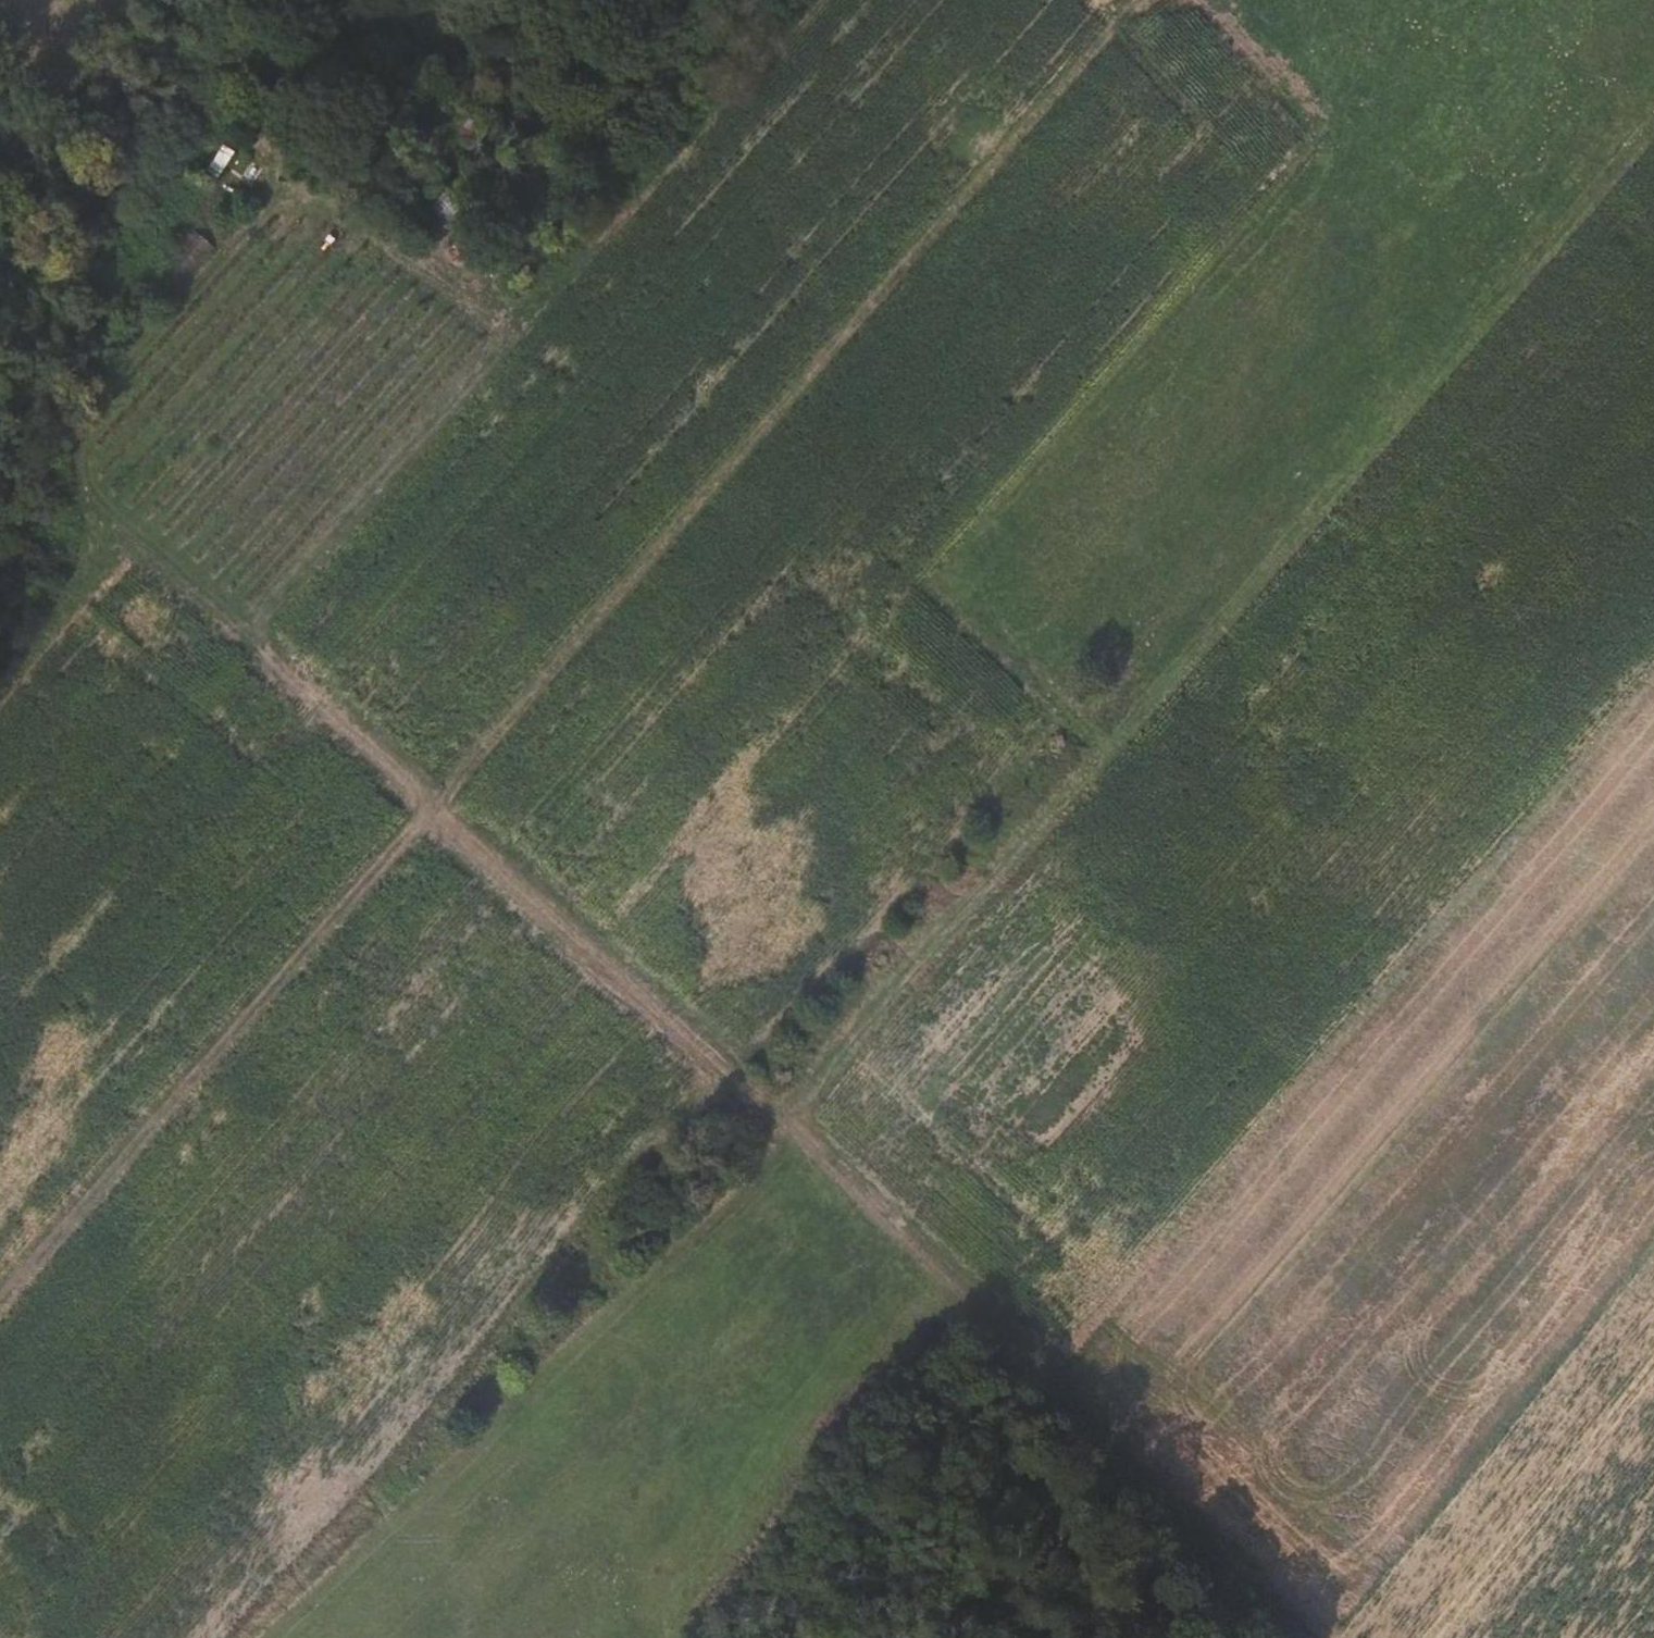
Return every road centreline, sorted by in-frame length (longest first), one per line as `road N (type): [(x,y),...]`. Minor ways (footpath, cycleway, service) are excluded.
road 1 (track): [(1144,0),(0,1305)]

